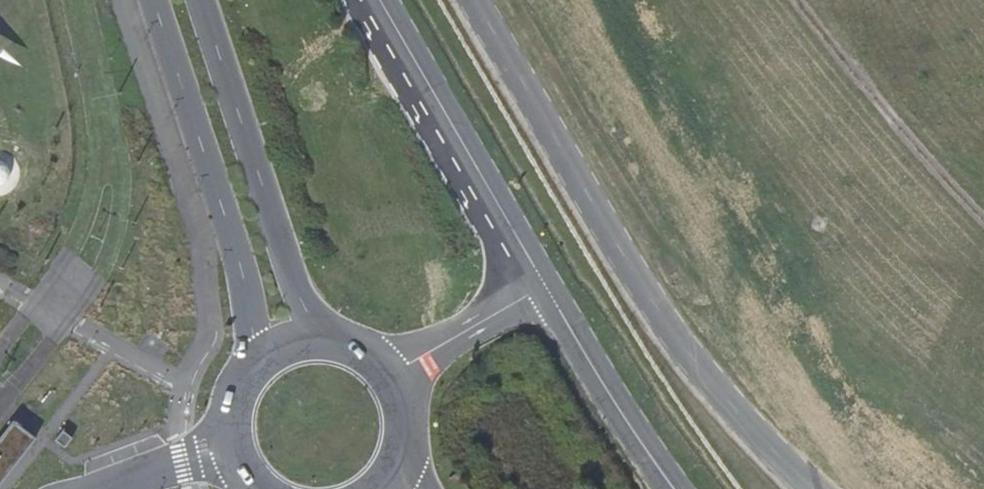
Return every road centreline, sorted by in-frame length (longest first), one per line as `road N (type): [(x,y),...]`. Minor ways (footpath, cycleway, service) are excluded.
road 1 (secondary): [(154,0),(239,263),(259,363)]
road 2 (secondary): [(314,340),(204,0)]
road 3 (unclassified): [(547,290),(380,0)]
road 4 (track): [(795,0),(890,121),(983,221)]
road 5 (unclassified): [(673,488),(547,290)]
road 6 (unclassified): [(547,290),(388,374)]
road 7 (secondary): [(259,363),(235,403),(232,426),(233,447),(258,488)]

